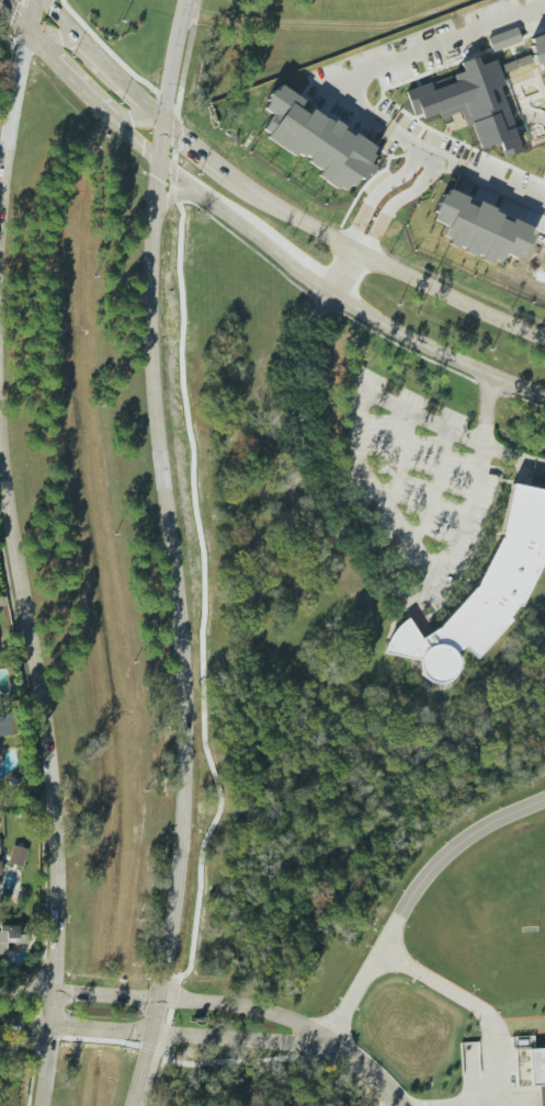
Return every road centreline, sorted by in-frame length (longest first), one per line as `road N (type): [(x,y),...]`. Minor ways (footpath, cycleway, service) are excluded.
road 1 (secondary): [(159,999),(183,821),(184,687),(154,394),(157,159)]
road 2 (secondary): [(0,441),(54,806),(56,959),(41,1105)]
road 3 (secondary): [(157,159),(332,294),(410,339),(544,396)]
road 4 (secondary): [(544,338),(277,206),(162,119)]
road 5 (secondary): [(35,0),(0,201)]
road 6 (residential): [(333,1045),(287,1015),(159,999)]
road 7 (residential): [(151,1033),(333,1045)]
road 8 (residential): [(159,999),(0,987)]
road 9 (secondary): [(162,119),(183,0)]

